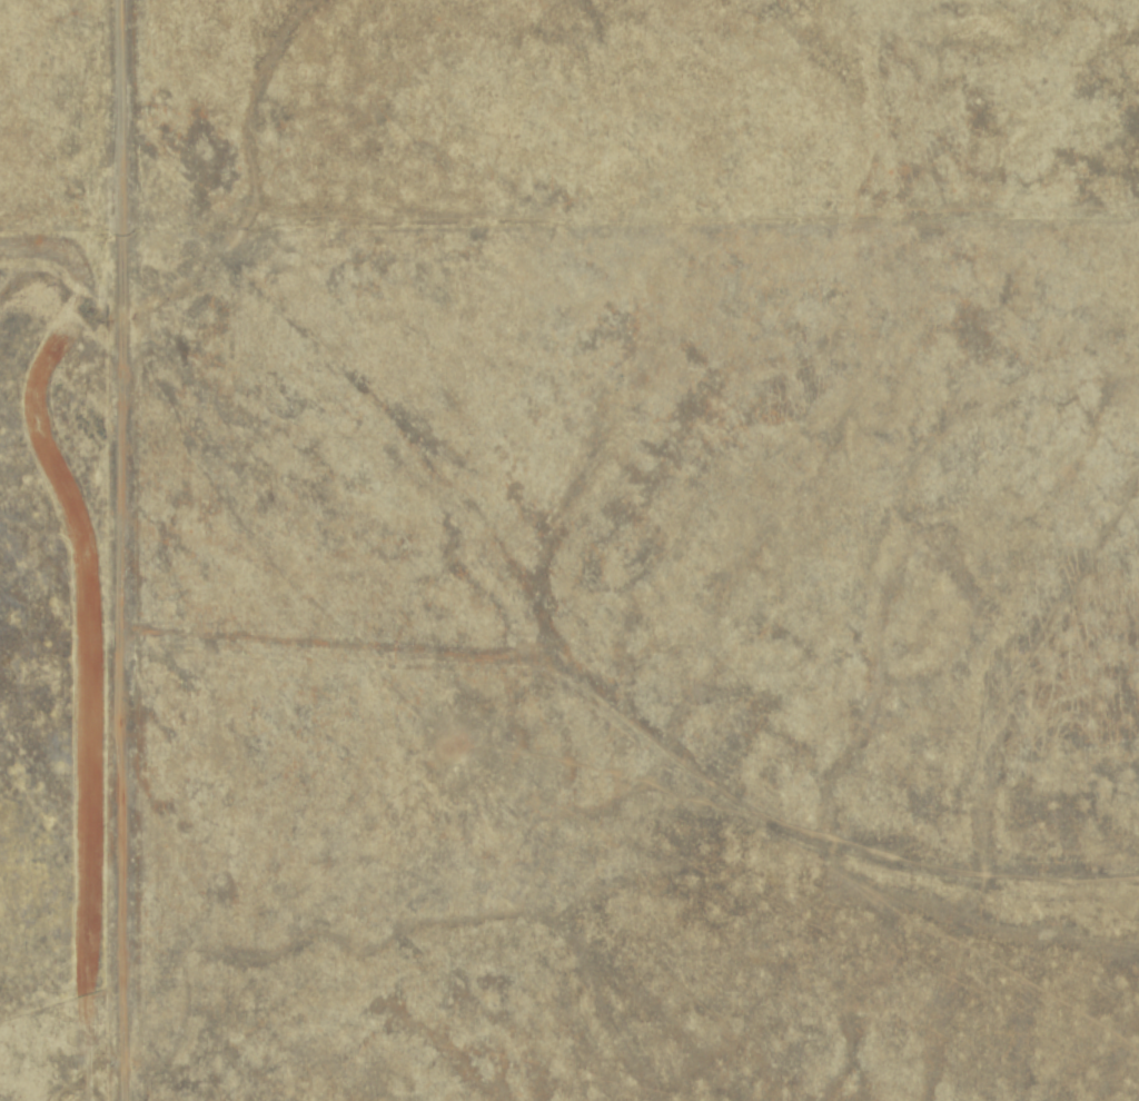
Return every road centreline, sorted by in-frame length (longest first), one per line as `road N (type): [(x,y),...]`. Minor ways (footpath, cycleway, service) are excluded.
road 1 (residential): [(115,1100),(121,0)]
road 2 (track): [(120,634),(563,662),(773,826),(897,871),(1036,893),(1138,886)]

